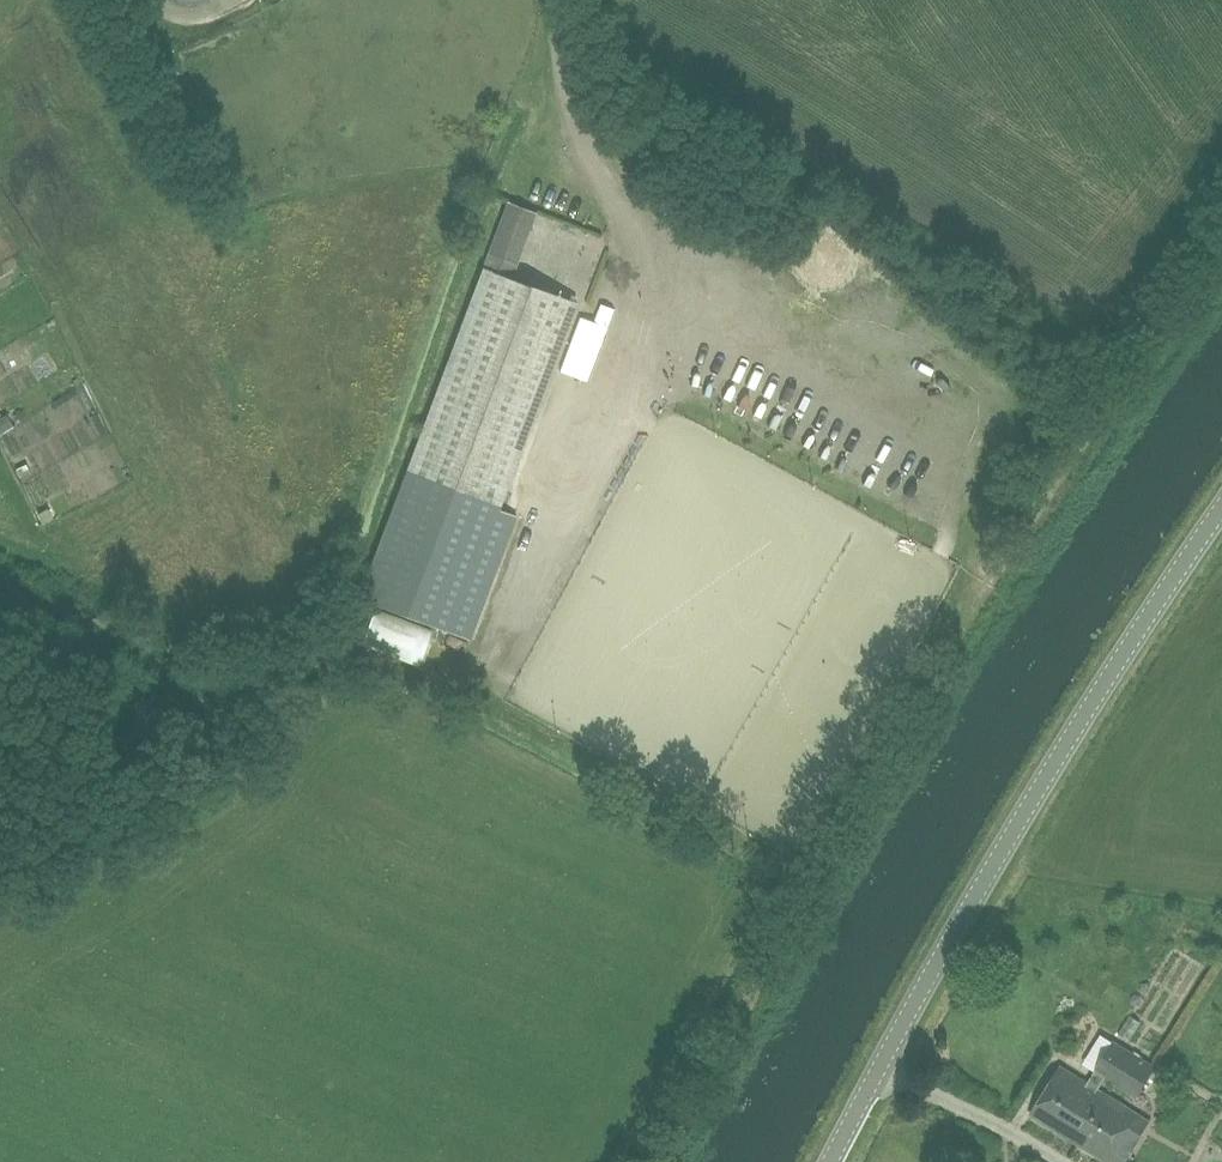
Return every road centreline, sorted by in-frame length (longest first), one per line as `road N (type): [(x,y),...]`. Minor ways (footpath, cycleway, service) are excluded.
road 1 (tertiary): [(829,1161),(953,925),(1221,498)]

